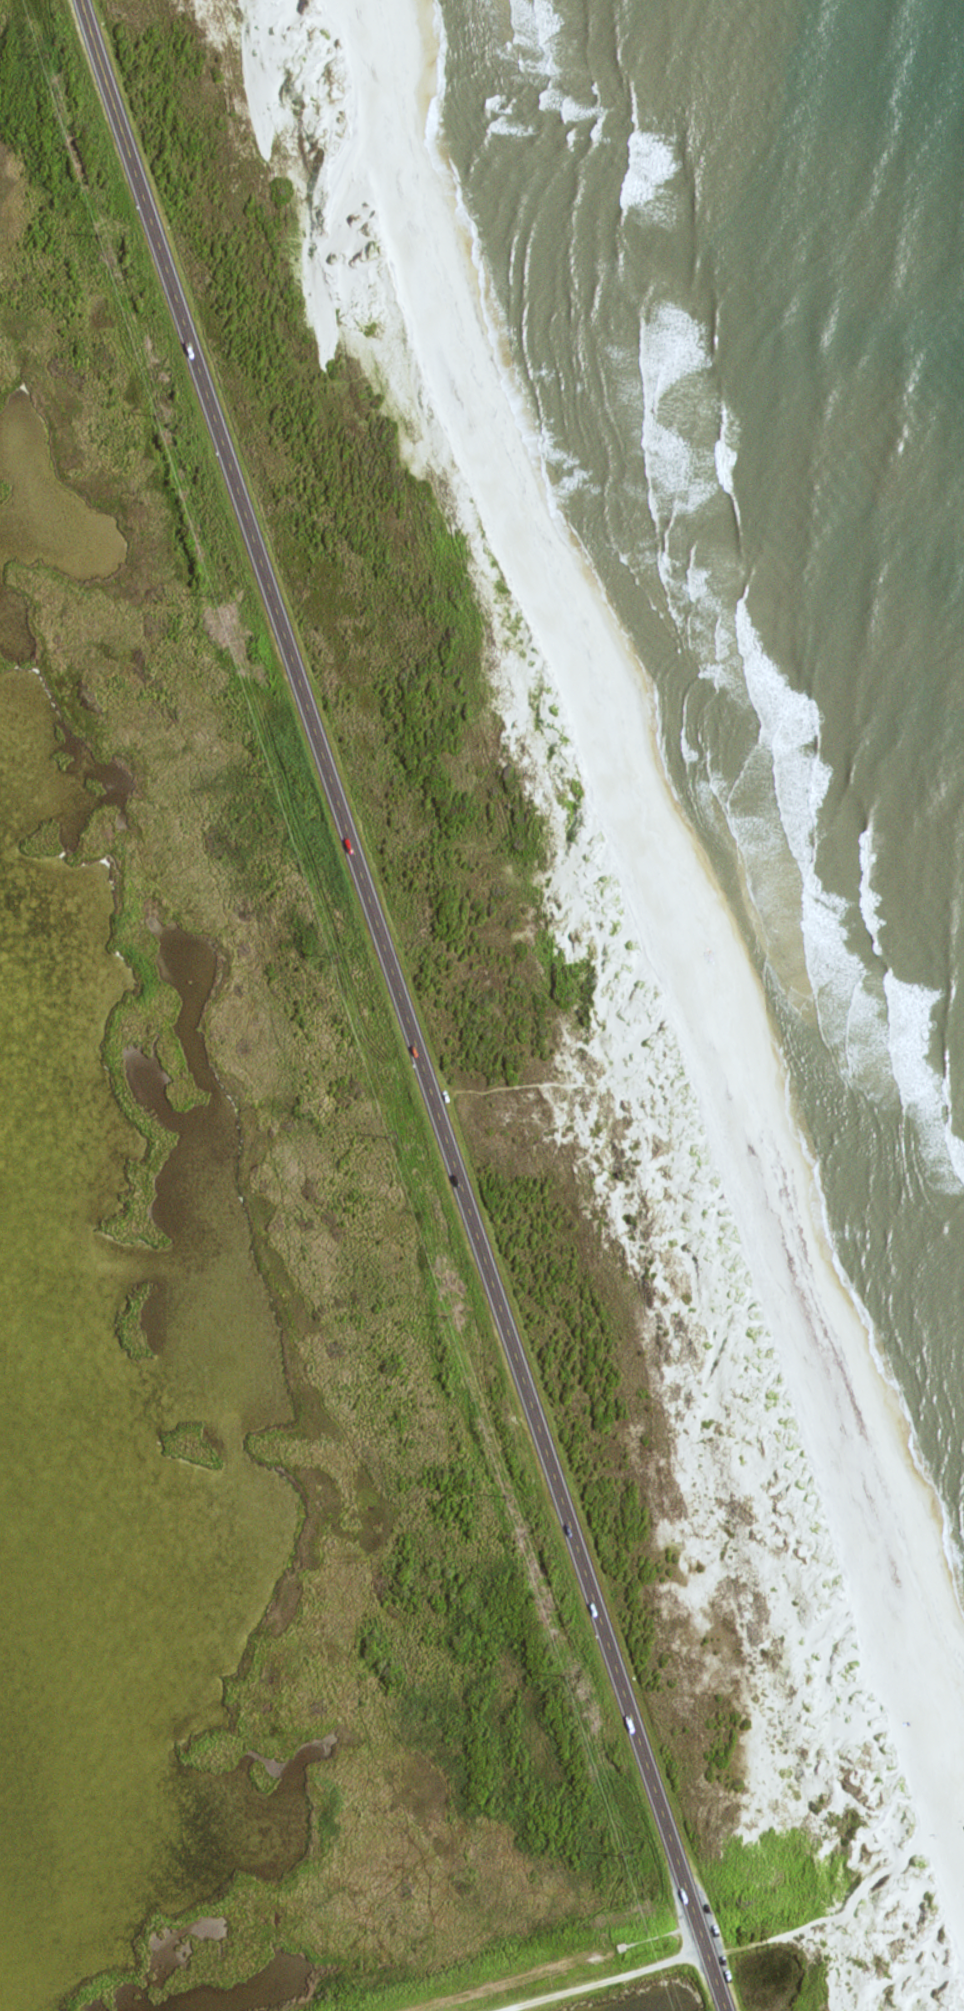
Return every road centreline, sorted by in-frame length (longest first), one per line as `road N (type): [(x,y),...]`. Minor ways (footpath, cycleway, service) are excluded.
road 1 (primary): [(80,0),(725,2010)]
road 2 (track): [(706,1950),(503,2010)]

